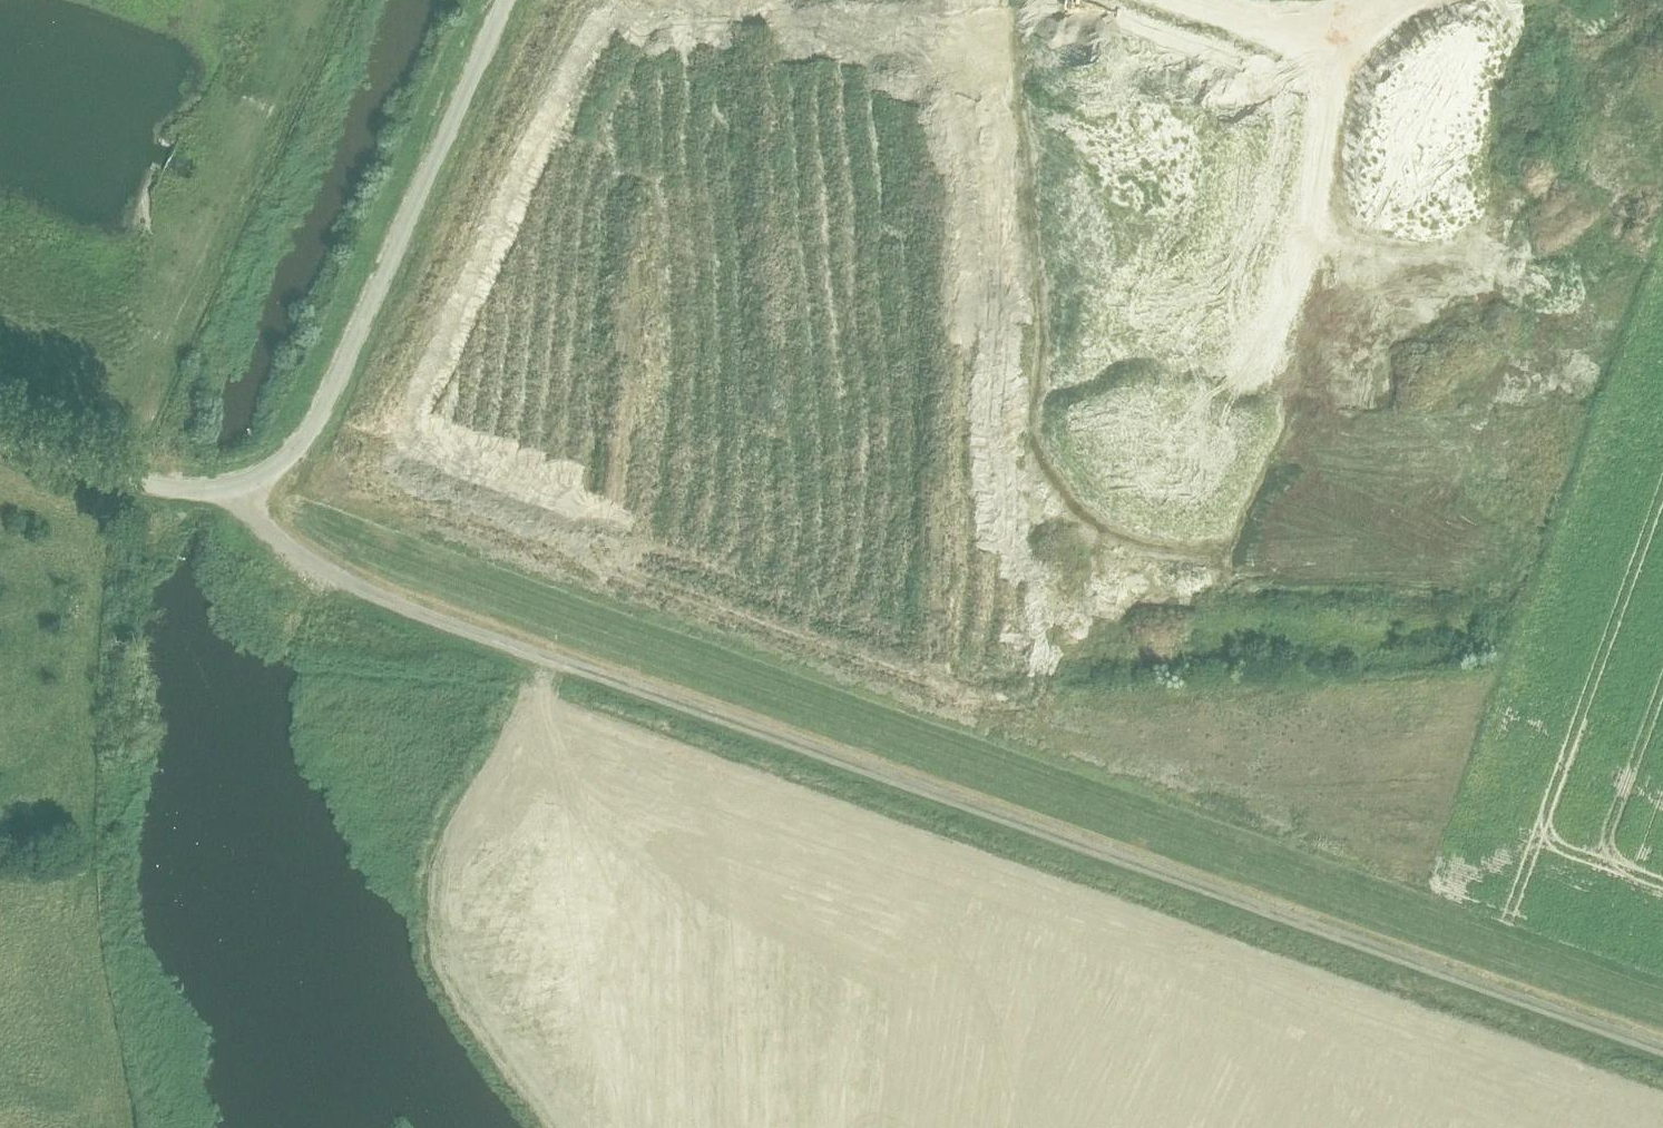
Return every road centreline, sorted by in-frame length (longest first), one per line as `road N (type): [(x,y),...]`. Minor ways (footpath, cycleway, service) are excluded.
road 1 (track): [(1662,1050),(324,576),(258,517),(237,486)]
road 2 (unclassified): [(237,486),(289,452),(327,401),(505,0)]
road 3 (unclassified): [(237,486),(148,484),(0,439)]

